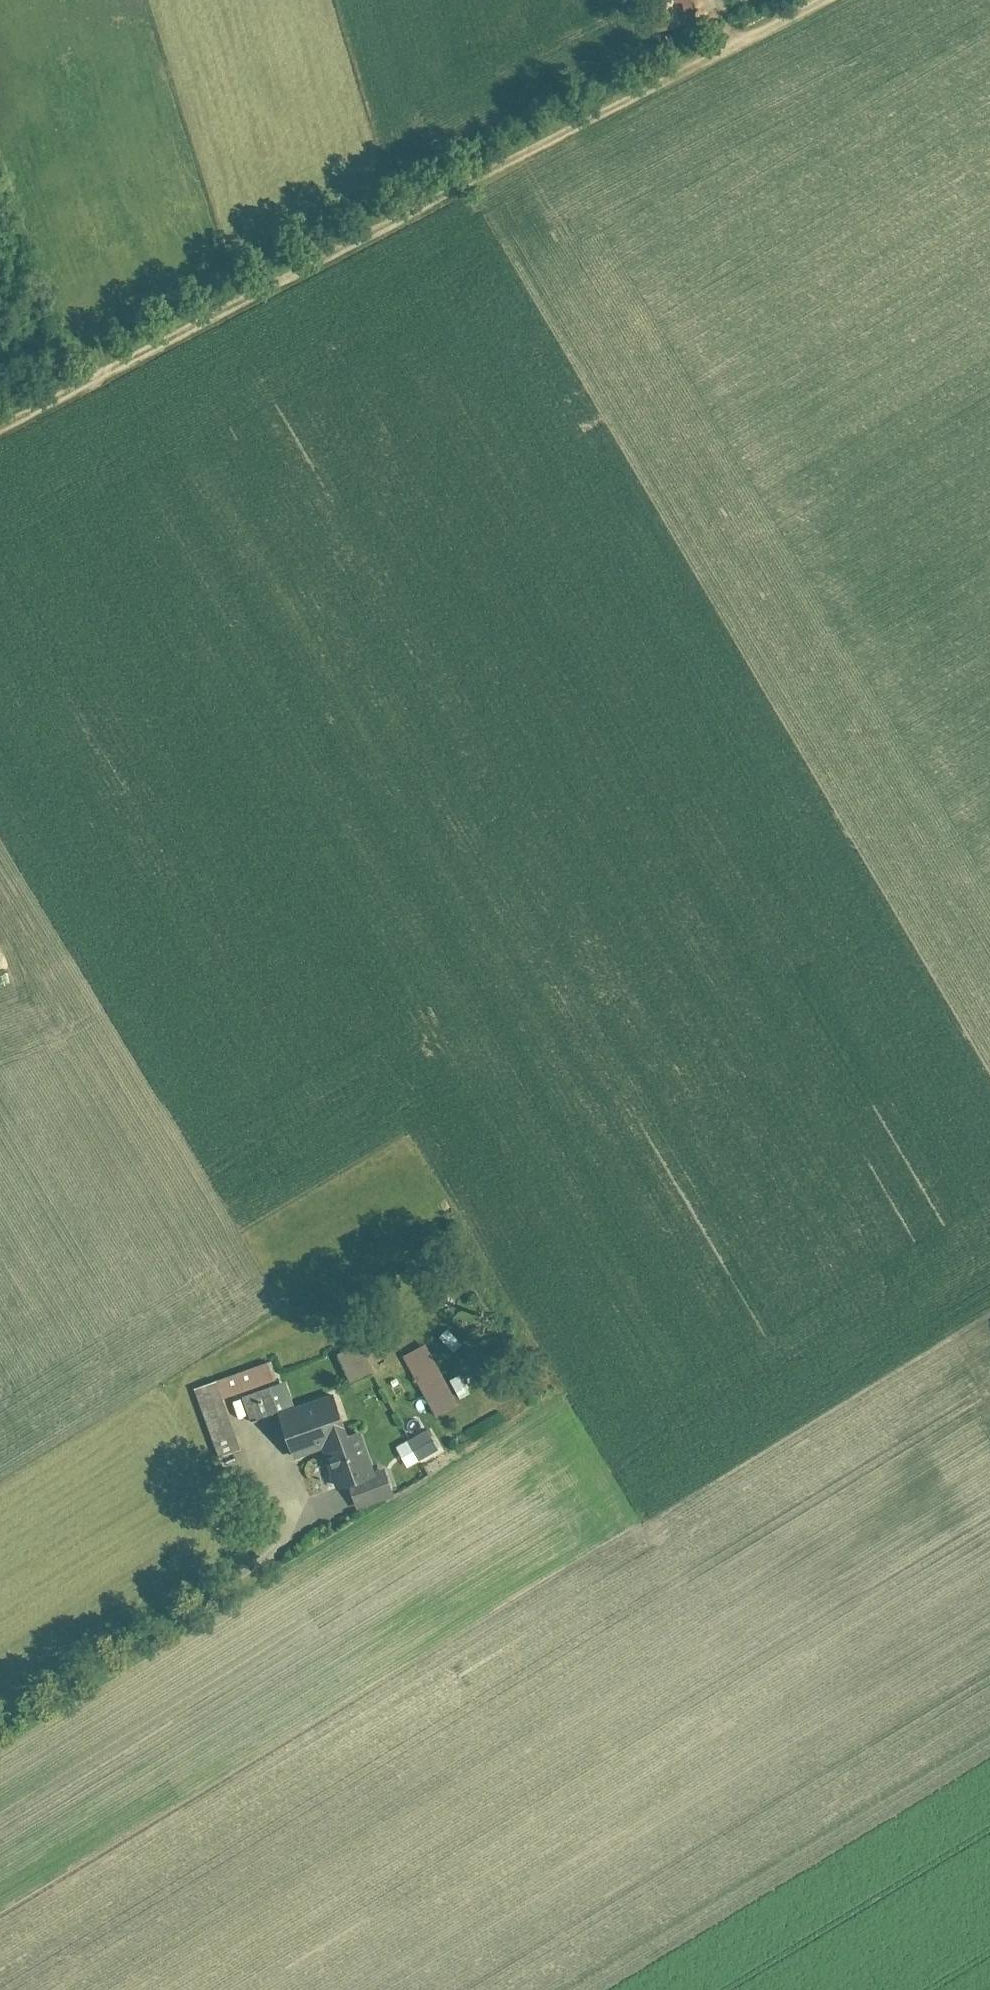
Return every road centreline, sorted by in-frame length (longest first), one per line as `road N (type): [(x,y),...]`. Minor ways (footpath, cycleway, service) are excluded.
road 1 (track): [(0,431),(825,0)]

